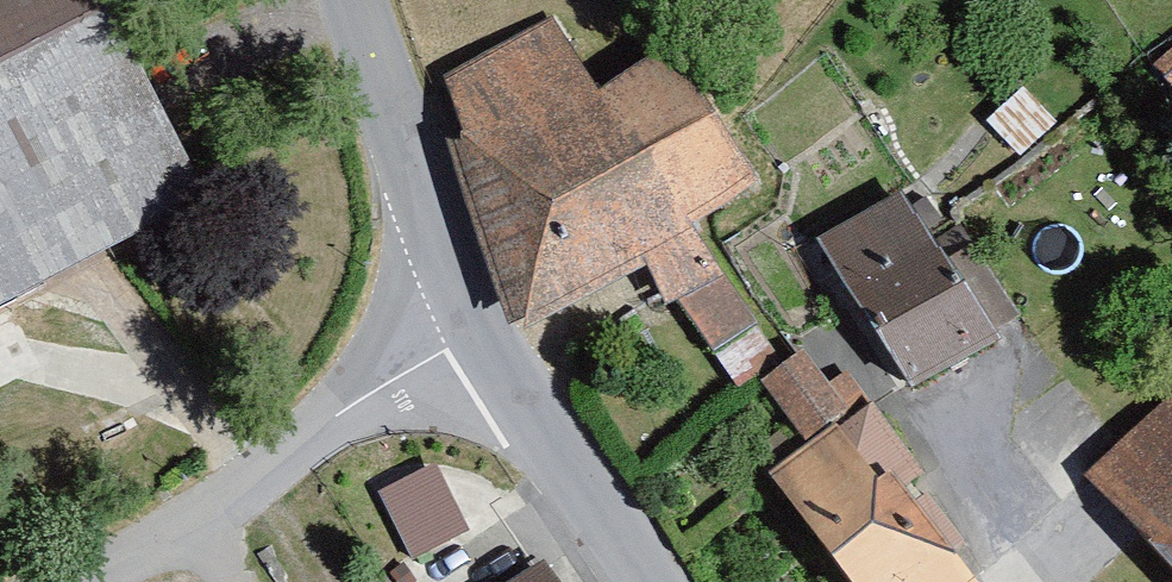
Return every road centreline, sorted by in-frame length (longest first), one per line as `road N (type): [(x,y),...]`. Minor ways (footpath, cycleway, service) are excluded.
road 1 (residential): [(105,581),(485,343)]
road 2 (tertiary): [(356,0),(485,343)]
road 3 (tertiary): [(485,343),(649,581)]
road 4 (residential): [(1066,581),(1046,411)]

